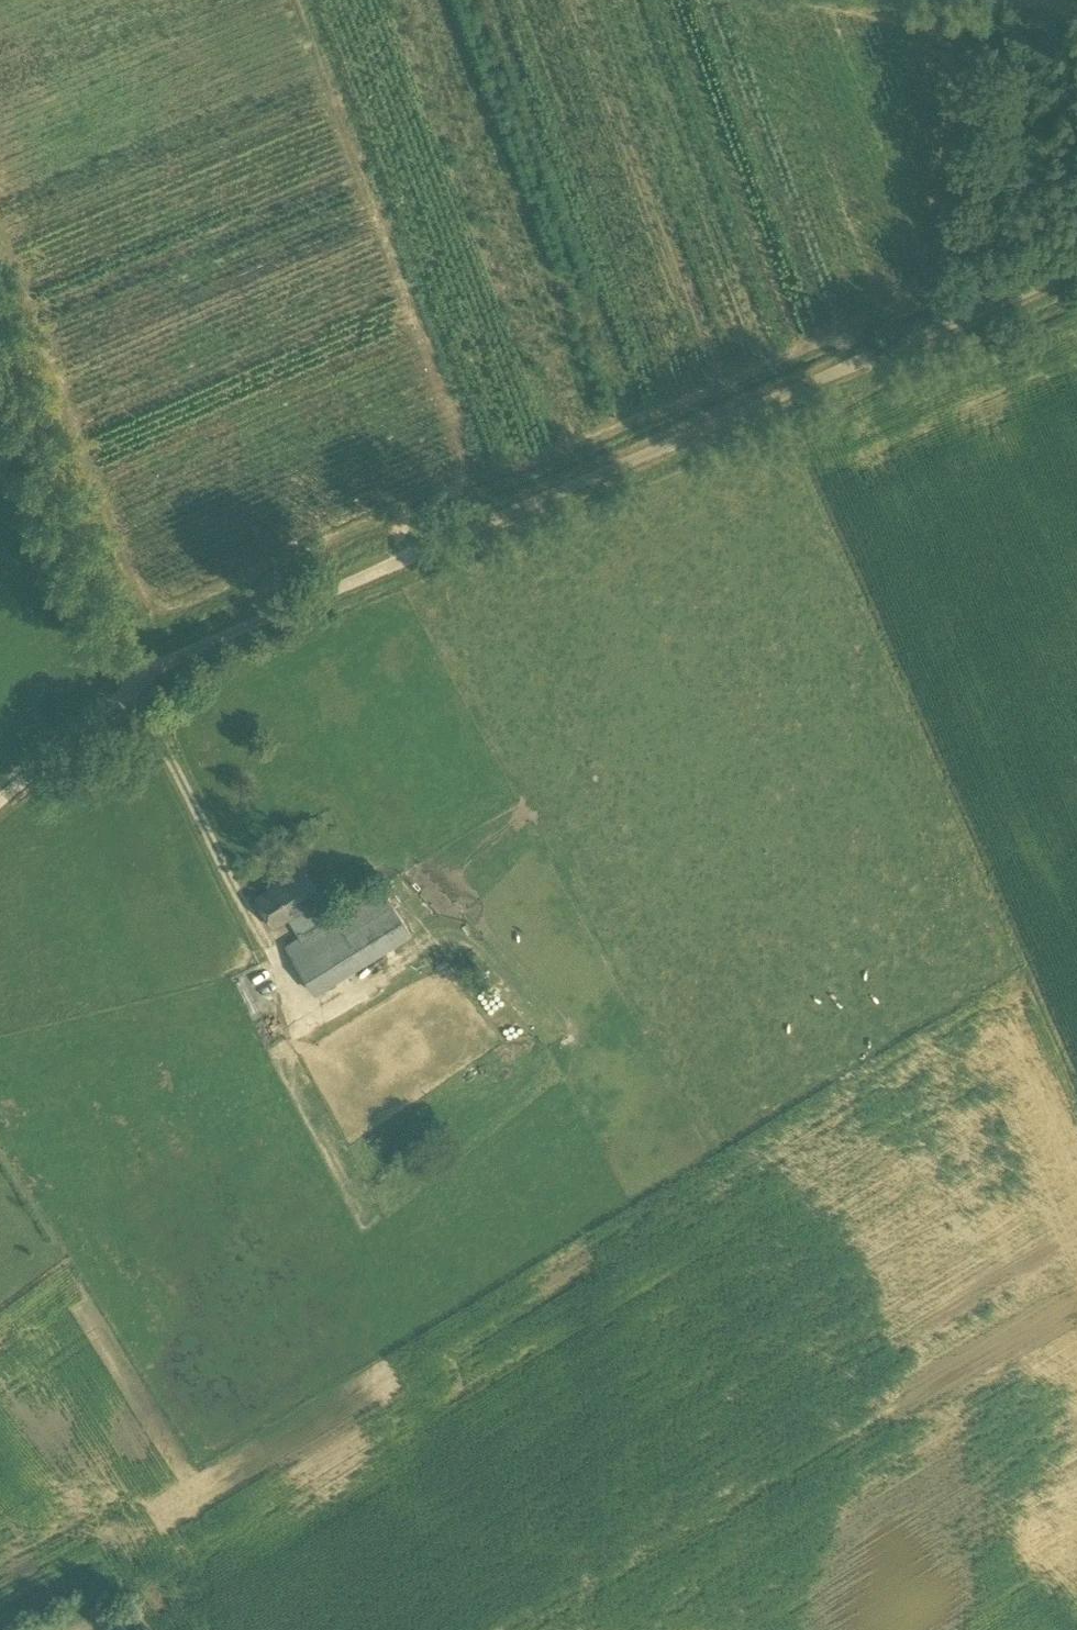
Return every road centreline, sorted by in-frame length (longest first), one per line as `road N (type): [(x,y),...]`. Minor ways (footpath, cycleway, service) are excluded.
road 1 (unclassified): [(0,796),(131,688),(198,653),(1076,274)]
road 2 (track): [(0,352),(131,688)]

